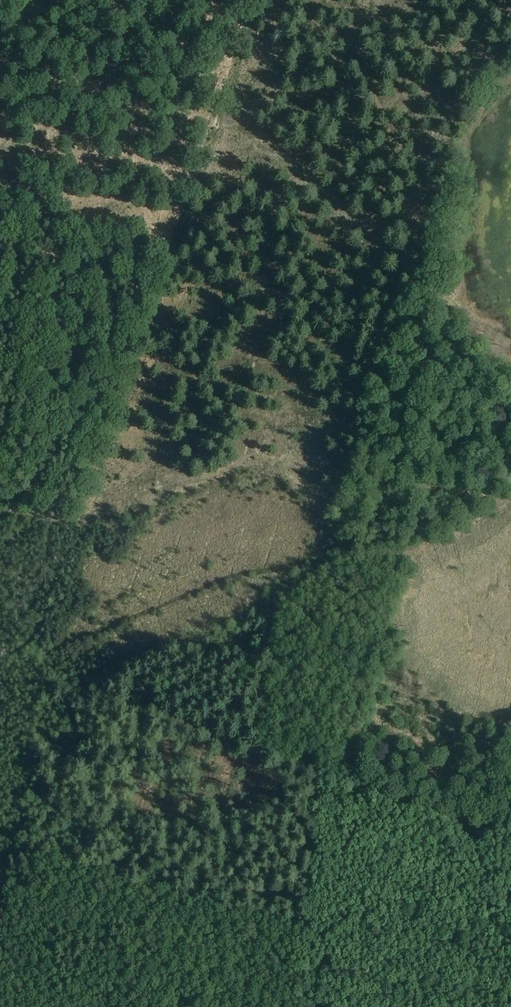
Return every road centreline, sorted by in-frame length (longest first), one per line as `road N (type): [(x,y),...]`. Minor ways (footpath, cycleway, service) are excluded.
road 1 (track): [(21,672),(510,834)]
road 2 (track): [(133,339),(253,0)]

